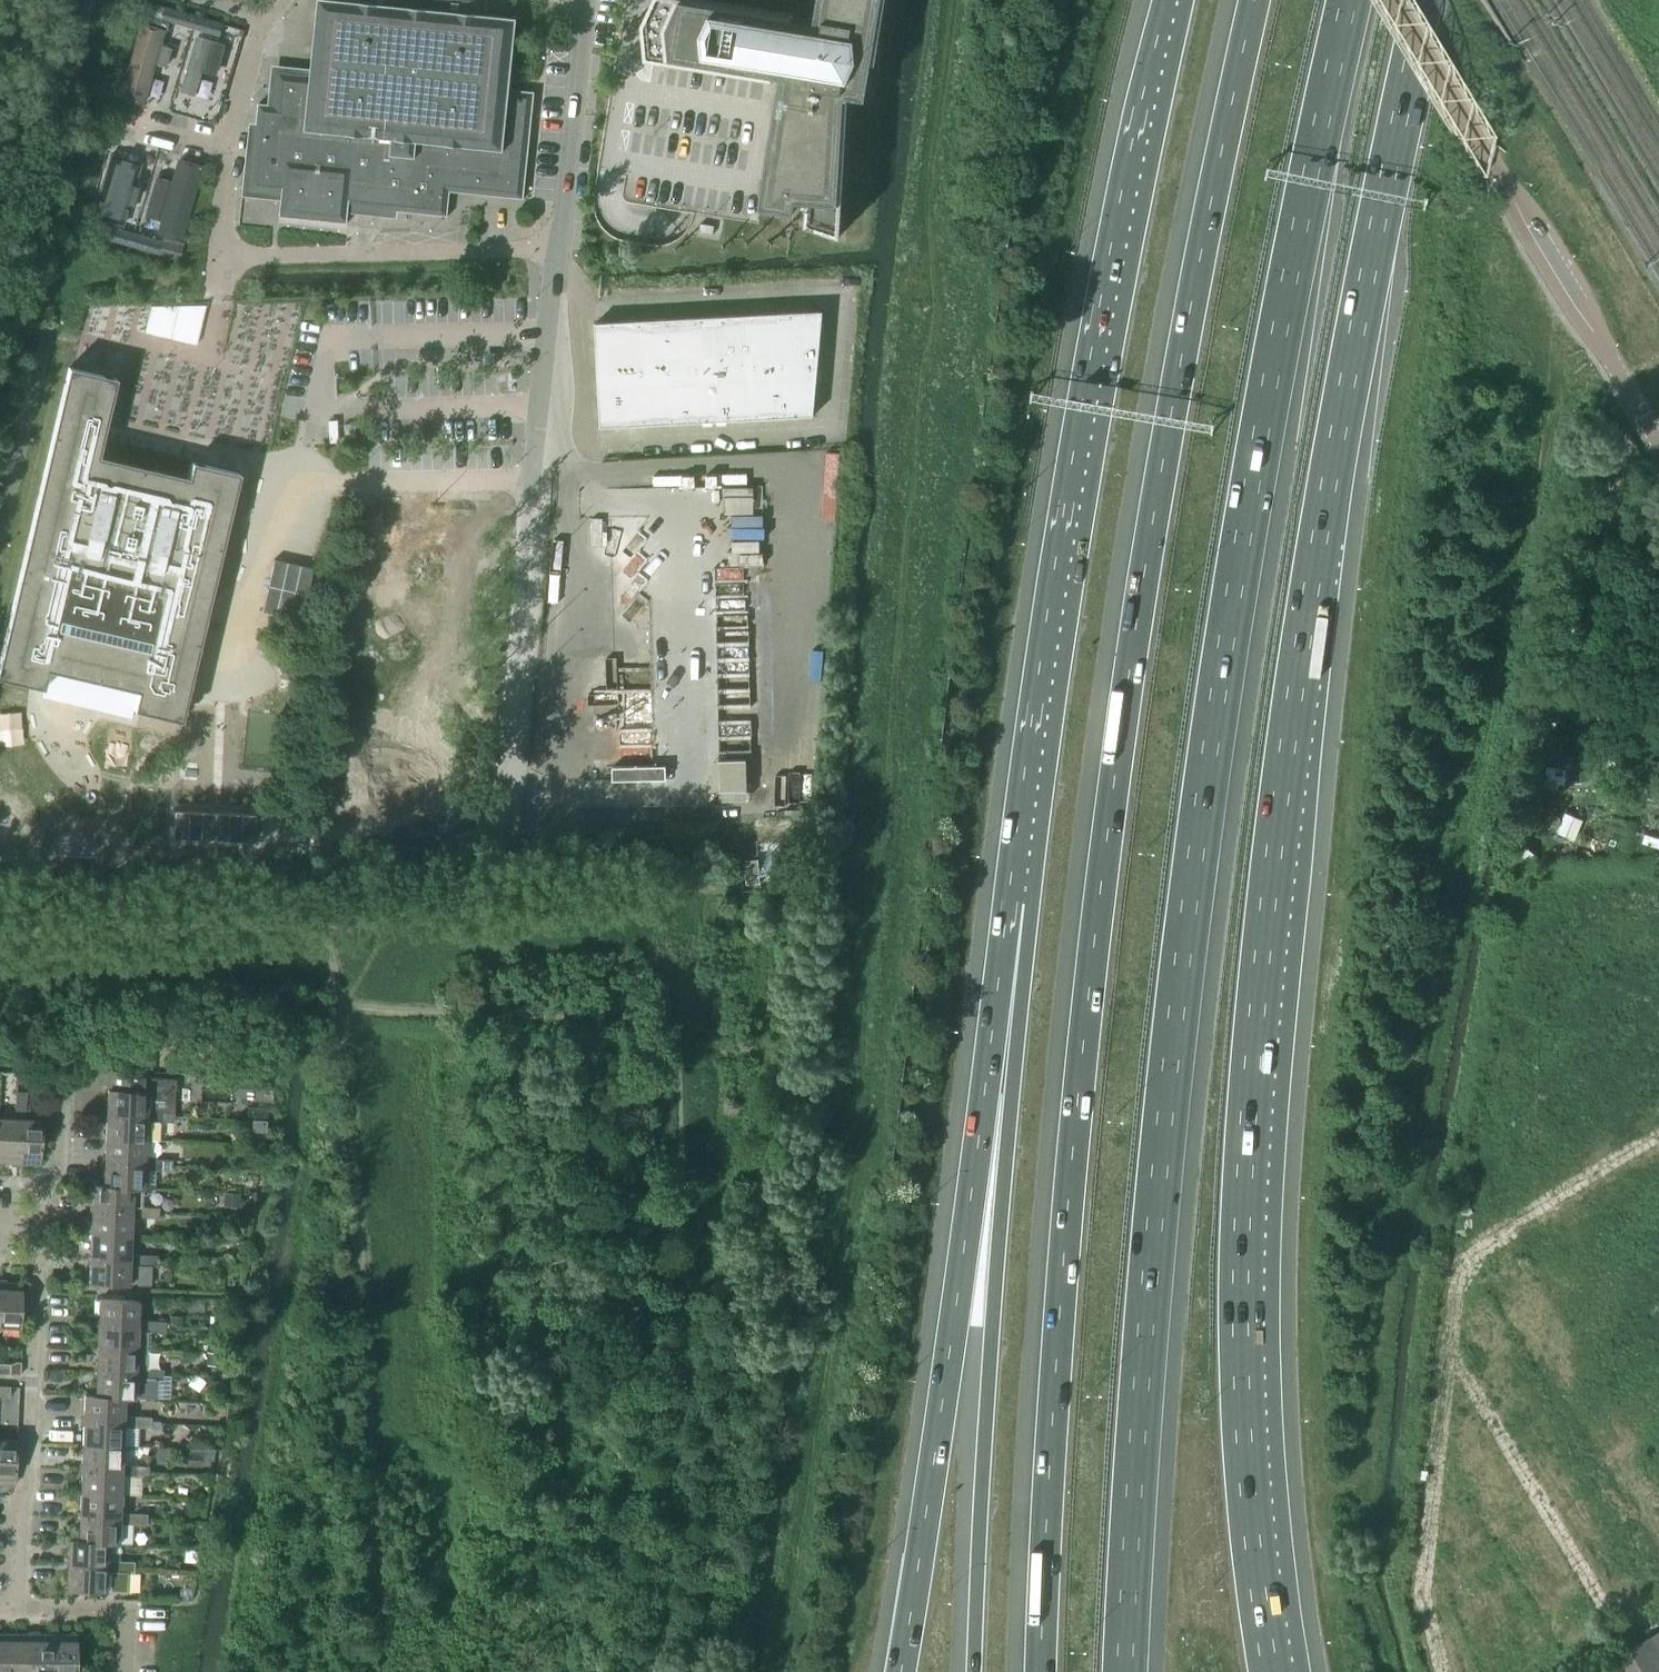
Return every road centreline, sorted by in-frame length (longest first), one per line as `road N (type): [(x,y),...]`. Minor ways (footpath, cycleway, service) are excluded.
road 1 (motorway): [(1277,1671),(1260,1585),(1246,1394),(1255,975),(1317,563),(1427,0)]
road 2 (motorway): [(1127,1671),(1159,1180),(1202,809),(1263,427),(1349,0)]
road 3 (motorway): [(1252,0),(1168,400),(1083,969),(1048,1376),(1035,1671)]
road 4 (track): [(1598,335),(1567,400),(1454,949),(1387,1287),(1369,1460),(1329,1486),(1318,1505),(1323,1560),(1330,1575),(1369,1594),(1395,1671)]
road 5 (motorway): [(1178,0),(1071,559),(998,1144)]
road 6 (motorway): [(998,1144),(954,1325),(901,1671)]
road 7 (motorway): [(998,1144),(978,1671)]
road 8 (residential): [(537,505),(586,0)]
road 9 (residential): [(12,1605),(39,1222)]
road 10 (unclassified): [(1658,444),(1569,282),(1483,152)]
road 11 (unclassified): [(1391,0),(1483,152)]
road 12 (residential): [(127,1671),(128,1616),(120,1608),(12,1605)]
road 13 (residential): [(39,1222),(39,1191),(58,1167),(63,1078)]

